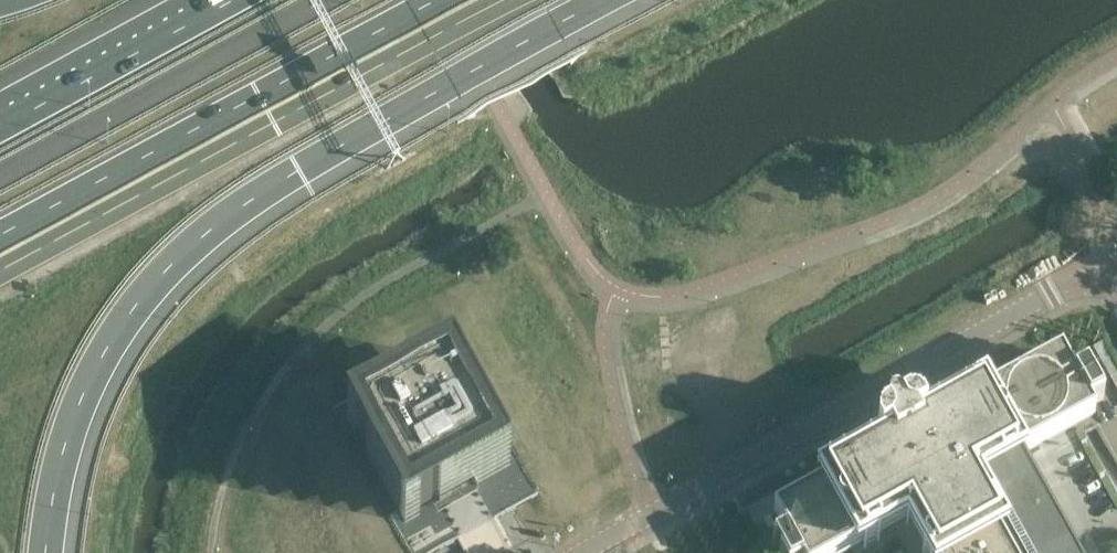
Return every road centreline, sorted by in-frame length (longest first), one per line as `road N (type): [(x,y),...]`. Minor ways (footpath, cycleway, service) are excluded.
road 1 (motorway): [(45,552),(63,454),(85,393),(118,331),(164,272),(286,177),(601,0)]
road 2 (unclassified): [(1116,279),(1098,273),(1073,280),(581,552)]
road 3 (motorway): [(0,236),(434,0)]
road 4 (motorway): [(0,178),(324,0)]
road 5 (motorway): [(230,0),(0,125)]

